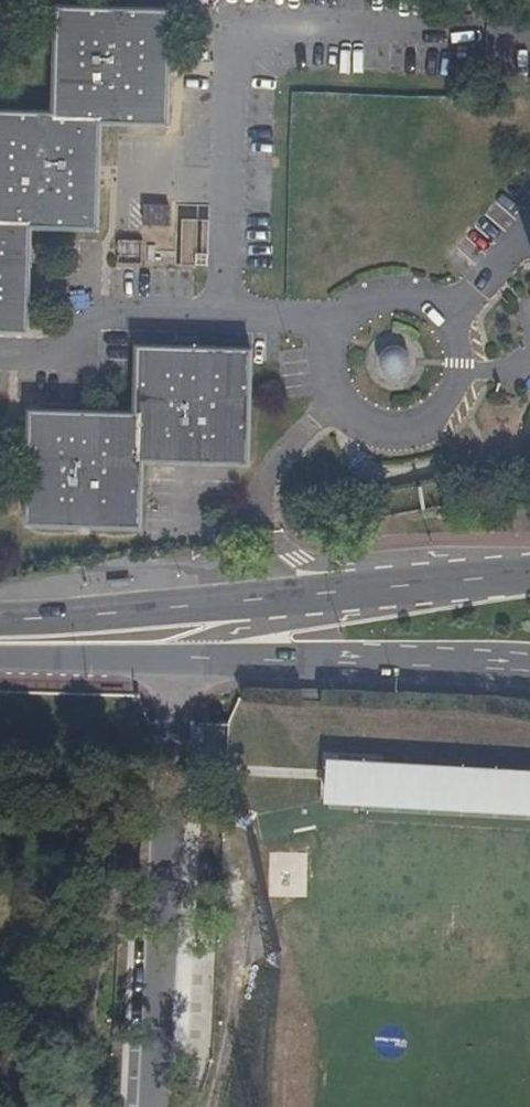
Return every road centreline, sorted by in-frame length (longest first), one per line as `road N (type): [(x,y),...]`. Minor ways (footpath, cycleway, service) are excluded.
road 1 (primary): [(529,577),(0,616)]
road 2 (primary): [(0,655),(529,668)]

